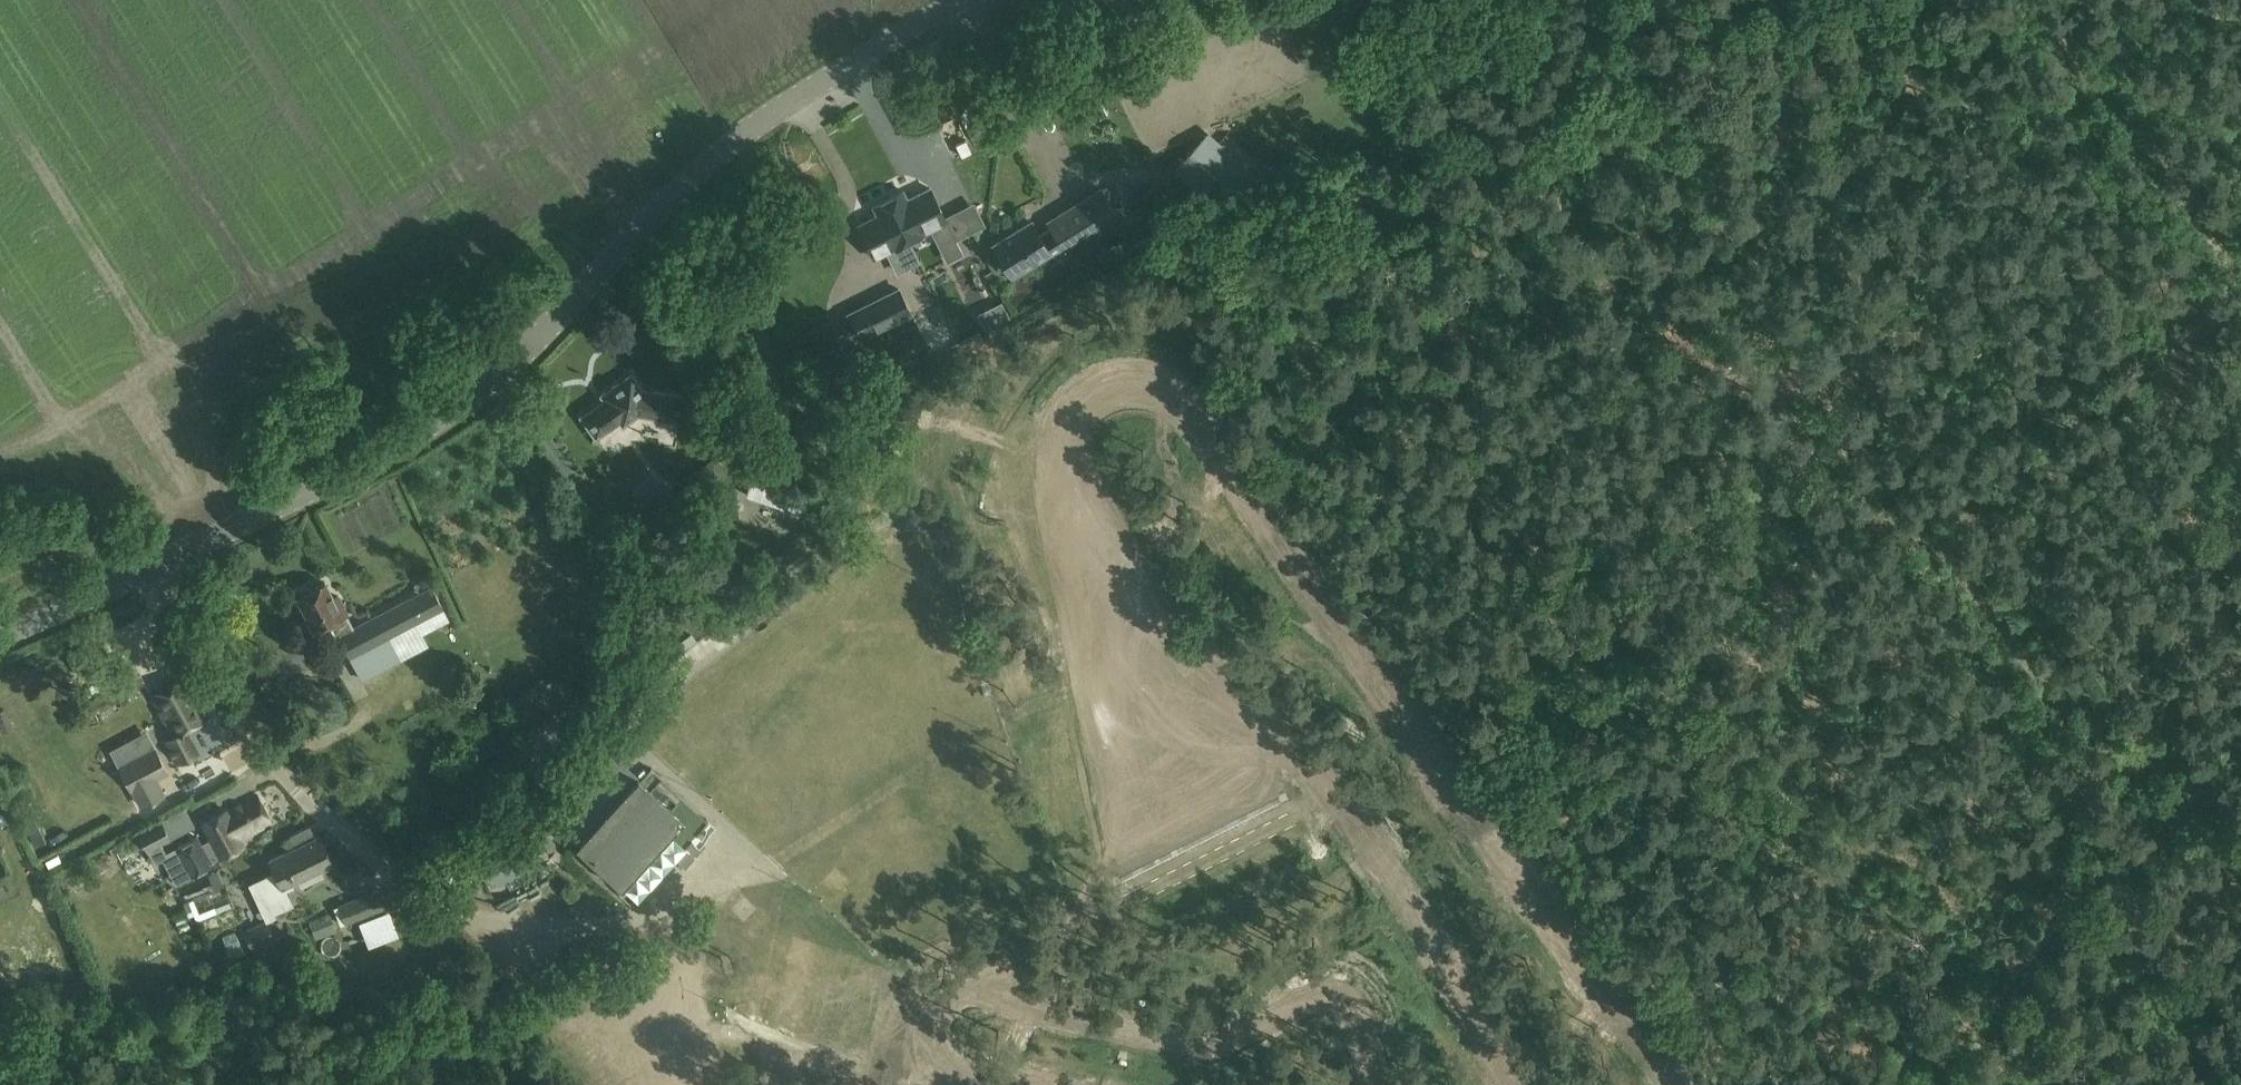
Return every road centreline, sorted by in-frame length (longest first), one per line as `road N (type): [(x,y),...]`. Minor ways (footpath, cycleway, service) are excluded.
road 1 (tertiary): [(0,637),(439,422),(505,372),(691,178),(753,127),(960,0)]
road 2 (track): [(471,919),(444,908),(294,786),(213,679),(155,568)]
road 3 (track): [(2240,791),(2176,821),(2089,881),(1926,1084)]
road 4 (track): [(761,1084),(706,1020),(671,935),(654,919),(593,926),(471,919)]
road 5 (track): [(2240,264),(2042,15)]
road 6 (track): [(397,1084),(519,1018)]

